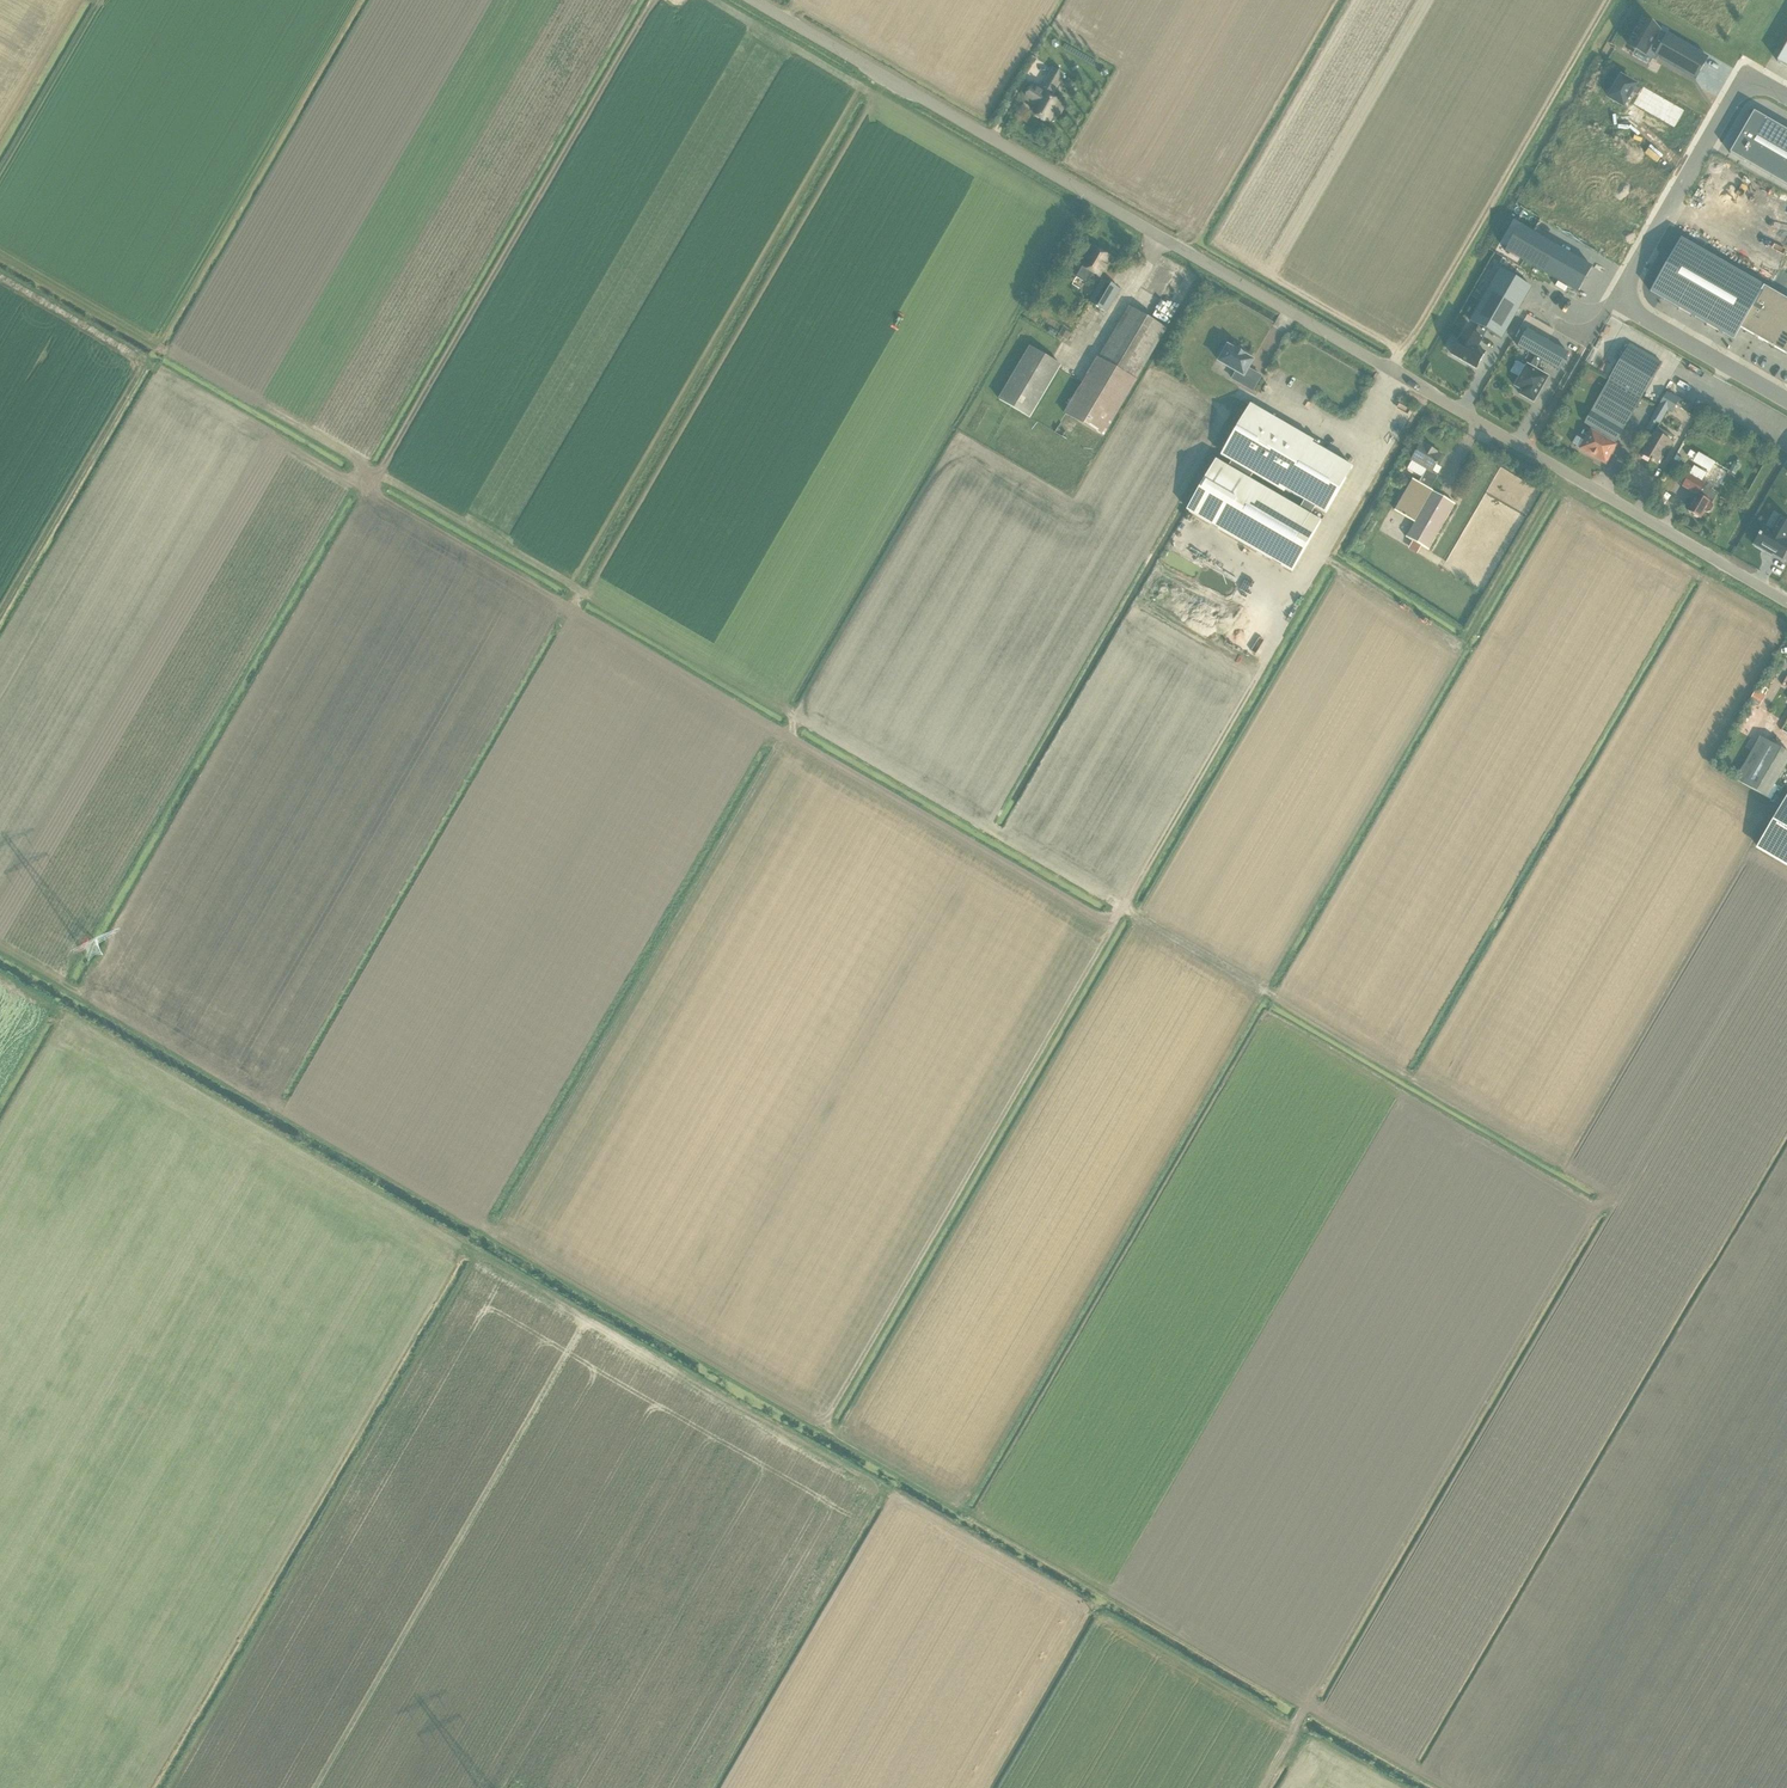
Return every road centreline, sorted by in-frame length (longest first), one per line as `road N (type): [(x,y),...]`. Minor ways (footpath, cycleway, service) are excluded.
road 1 (unclassified): [(756,0),(1786,601)]
road 2 (residential): [(1786,398),(1633,309),(1626,296),(1736,93),(1756,83),(1786,99)]

